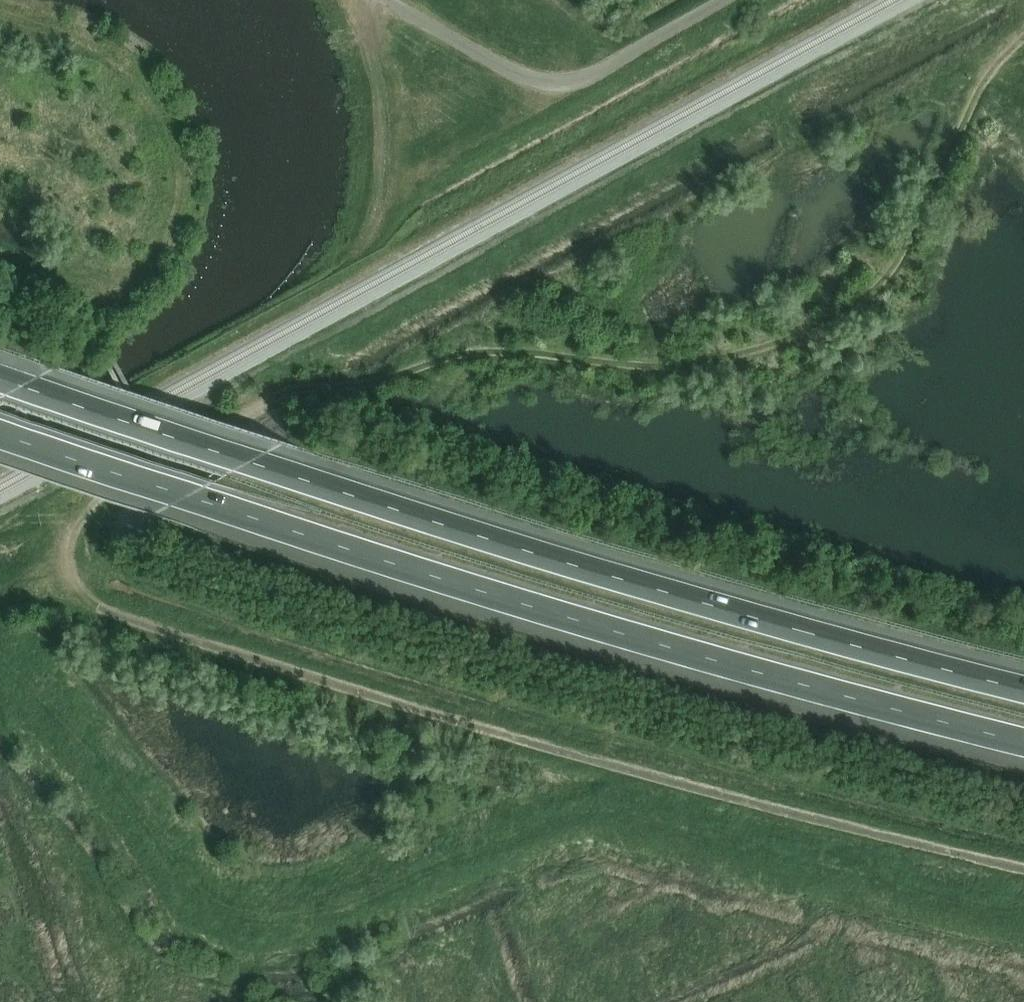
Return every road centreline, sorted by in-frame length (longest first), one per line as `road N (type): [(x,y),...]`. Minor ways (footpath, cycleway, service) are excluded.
road 1 (track): [(1023,871),(545,750),(113,615),(81,597),(65,560),(72,529),(96,499),(299,389),(377,381),(479,352),(704,362),(769,347),(842,313),(901,252),(988,74),(1023,35)]
road 2 (motorway): [(0,432),(613,629),(1023,747)]
road 3 (motorway): [(1023,688),(778,624),(0,375)]
road 4 (unclassified): [(723,0),(590,78),(547,86),(388,0)]

